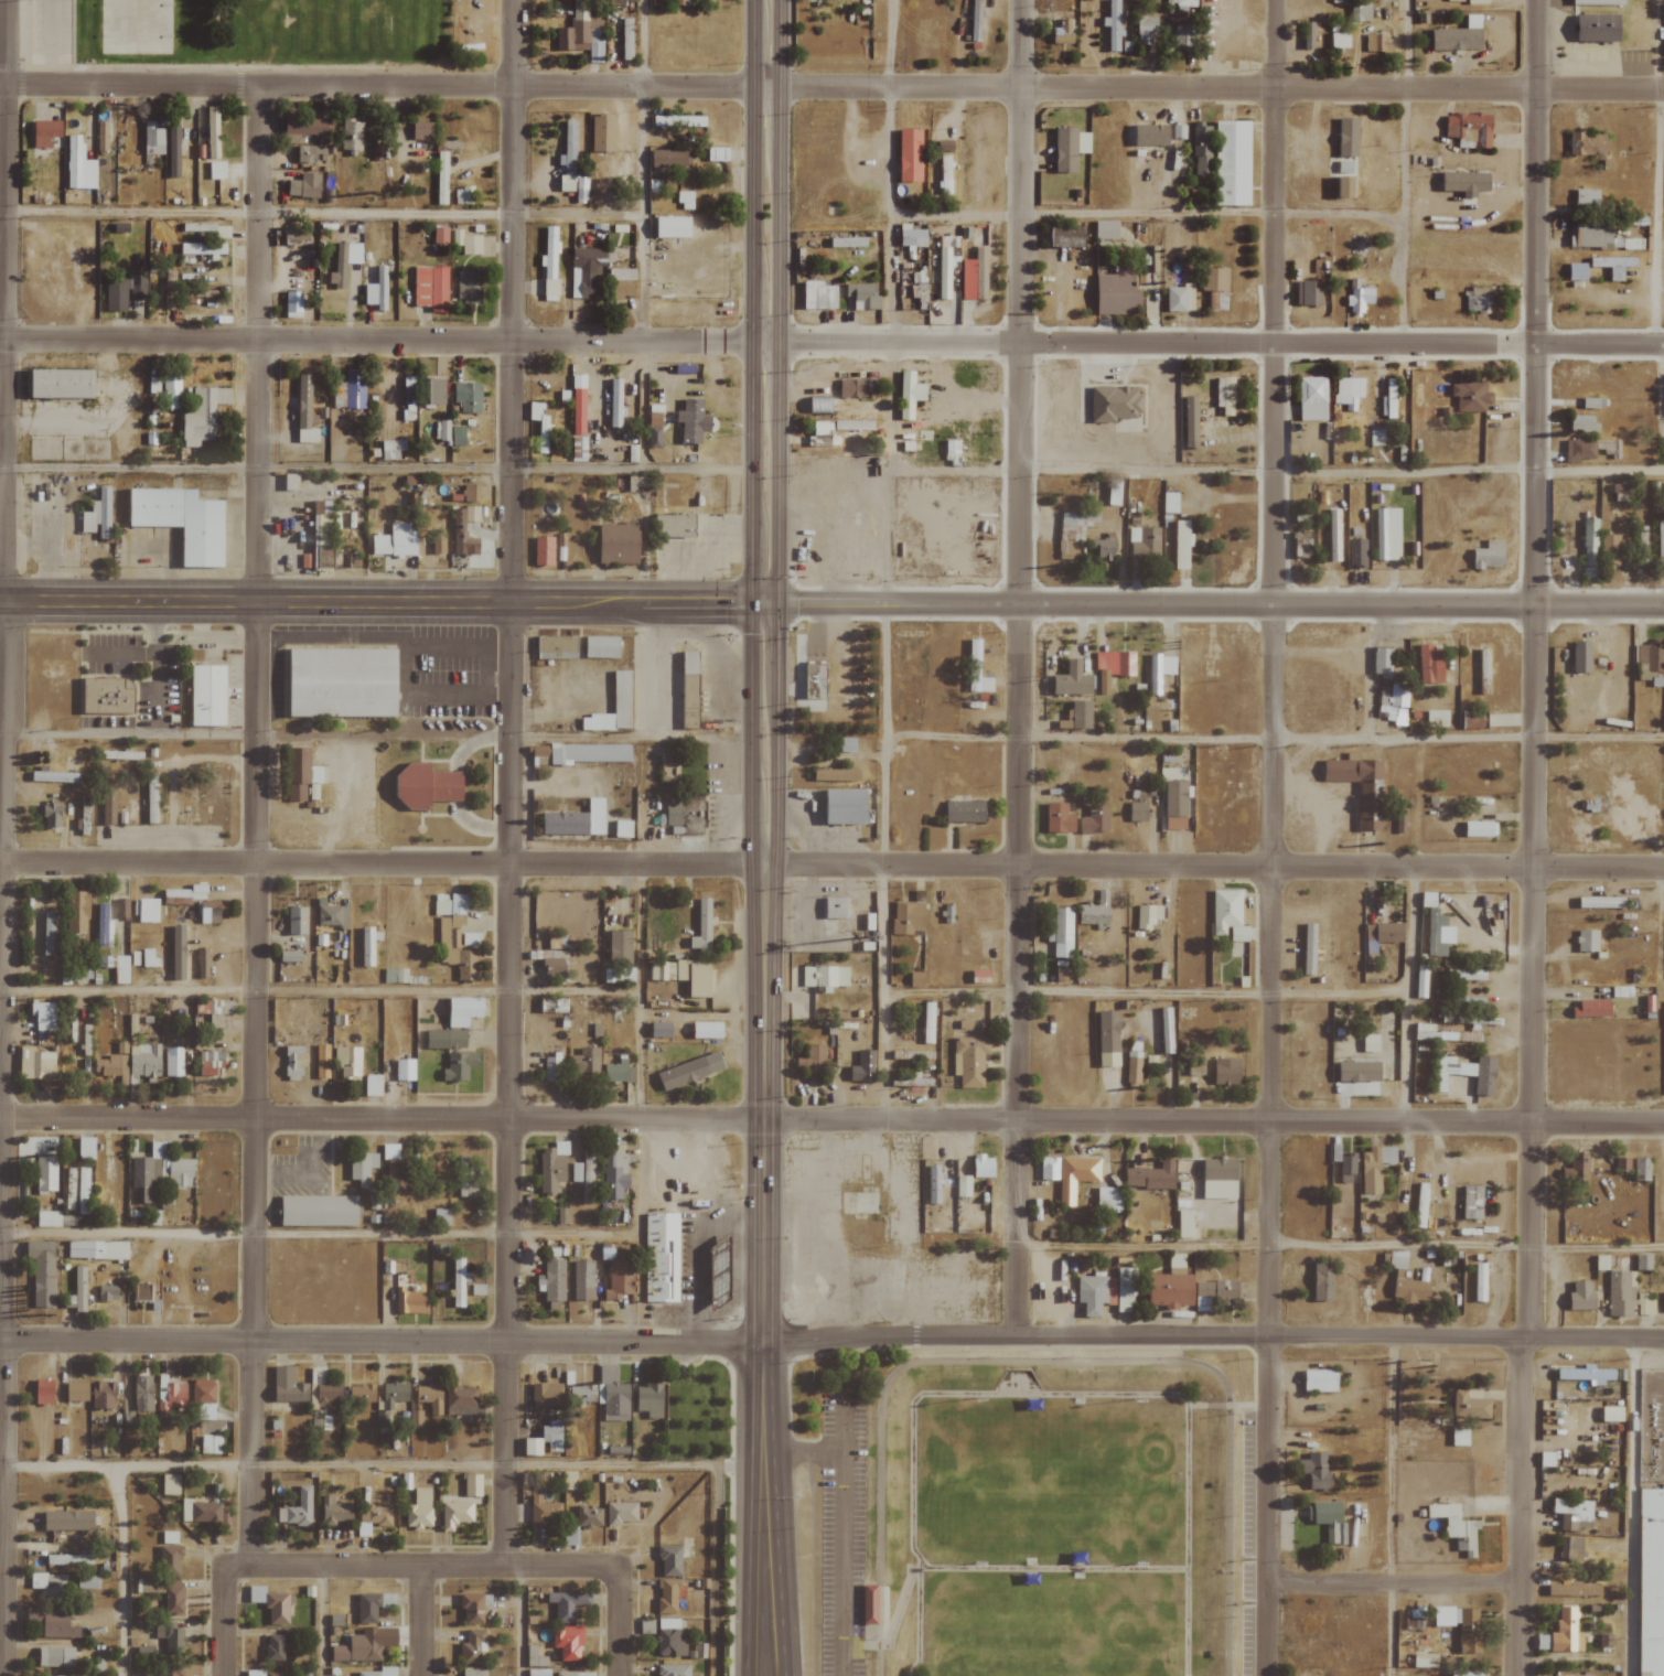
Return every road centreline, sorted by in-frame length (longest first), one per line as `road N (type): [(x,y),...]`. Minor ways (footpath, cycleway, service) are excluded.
road 1 (residential): [(1264,1675),(1276,0)]
road 2 (residential): [(1663,1341),(1265,1334),(0,1342)]
road 3 (residential): [(1663,1123),(769,1115),(0,1119)]
road 4 (tertiary): [(1663,607),(0,601)]
road 5 (residential): [(1663,868),(0,862)]
road 6 (residential): [(0,340),(1663,346)]
road 7 (residential): [(1663,90),(0,86)]
road 8 (residential): [(505,1566),(514,0)]
road 9 (residential): [(254,1566),(256,85)]
road 10 (residential): [(1529,1340),(1530,0)]
road 11 (residential): [(1014,1335),(1022,0)]
road 12 (primary): [(769,1115),(777,0)]
road 13 (primary): [(752,0),(753,1115)]
road 14 (tertiary): [(0,734),(5,0)]
road 15 (tertiary): [(5,1675),(0,989)]
road 16 (primary): [(783,1675),(771,1450),(769,1115)]
road 17 (primary): [(753,1115),(746,1675)]
road 18 (residential): [(254,1566),(621,1566)]
road 19 (residential): [(1519,1675),(1522,1340)]
road 20 (residential): [(1518,1580),(1264,1581)]

